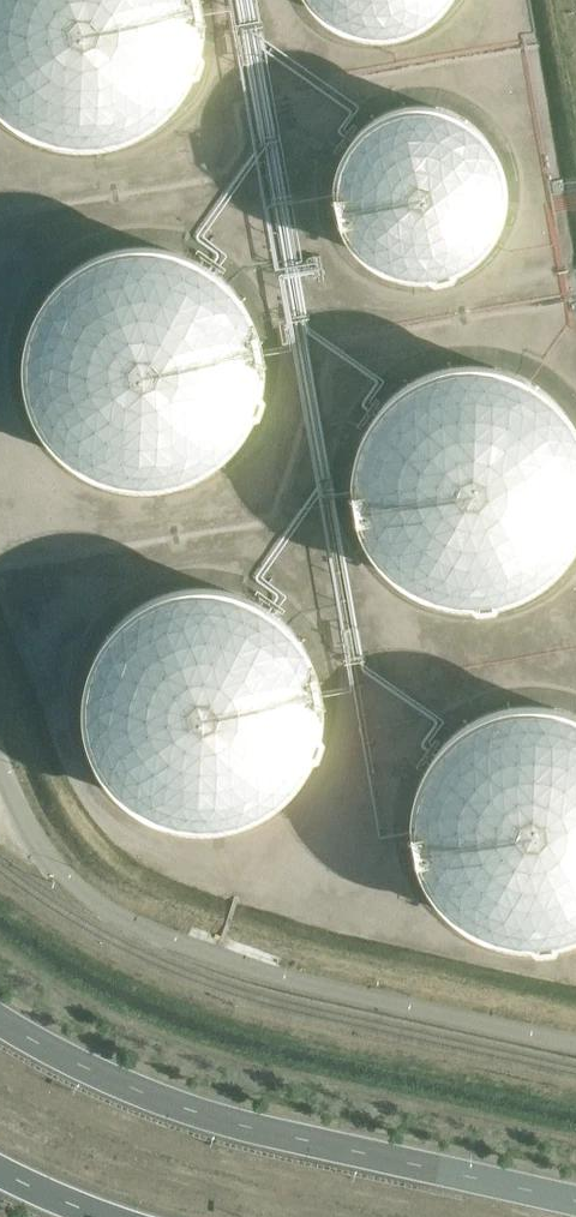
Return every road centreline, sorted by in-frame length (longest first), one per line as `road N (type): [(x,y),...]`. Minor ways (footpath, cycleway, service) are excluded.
road 1 (primary): [(575,1203),(164,1105),(0,1021)]

